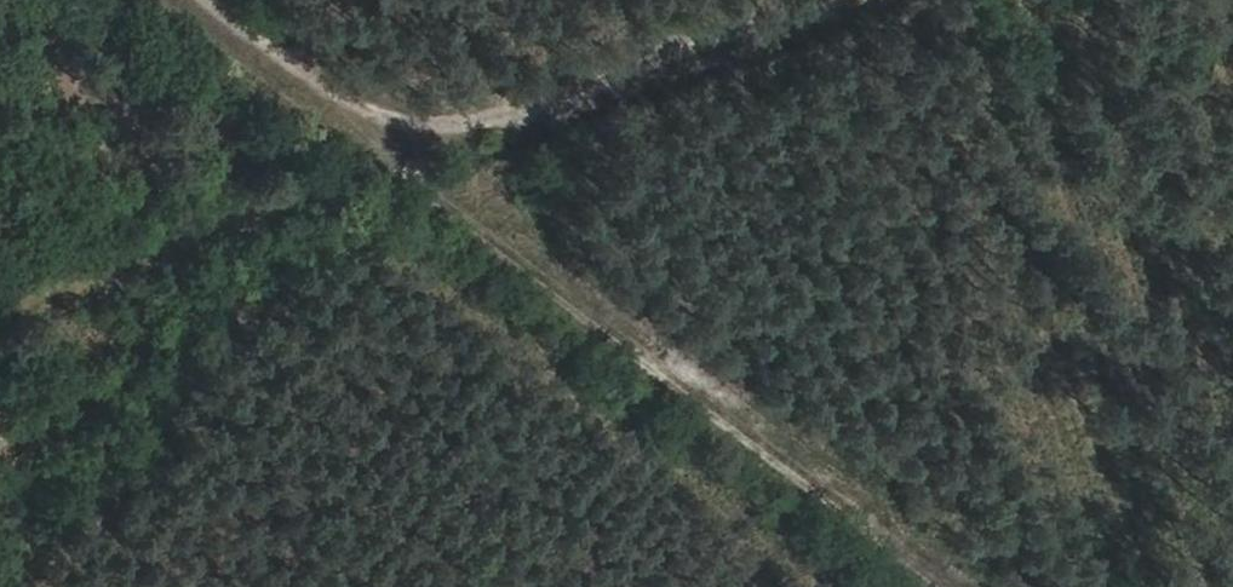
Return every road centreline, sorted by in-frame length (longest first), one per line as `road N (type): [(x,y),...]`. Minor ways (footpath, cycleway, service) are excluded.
road 1 (track): [(985,586),(539,244),(453,193),(185,0)]
road 2 (track): [(369,135),(481,123),(819,0)]
road 3 (track): [(420,131),(338,82),(228,0)]

